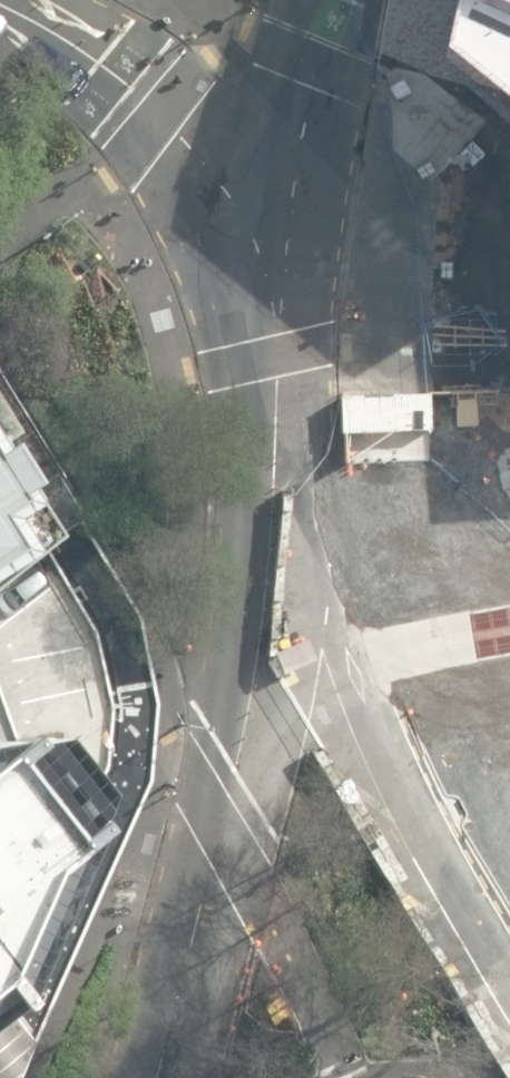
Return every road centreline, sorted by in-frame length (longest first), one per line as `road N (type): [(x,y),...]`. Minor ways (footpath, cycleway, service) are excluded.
road 1 (tertiary): [(268,628),(452,967),(509,1053)]
road 2 (secondary): [(268,628),(159,1077)]
road 3 (secondary): [(267,239),(278,437),(268,628)]
road 4 (tertiary): [(0,7),(131,91),(267,239)]
road 5 (secondary): [(319,0),(267,239)]

